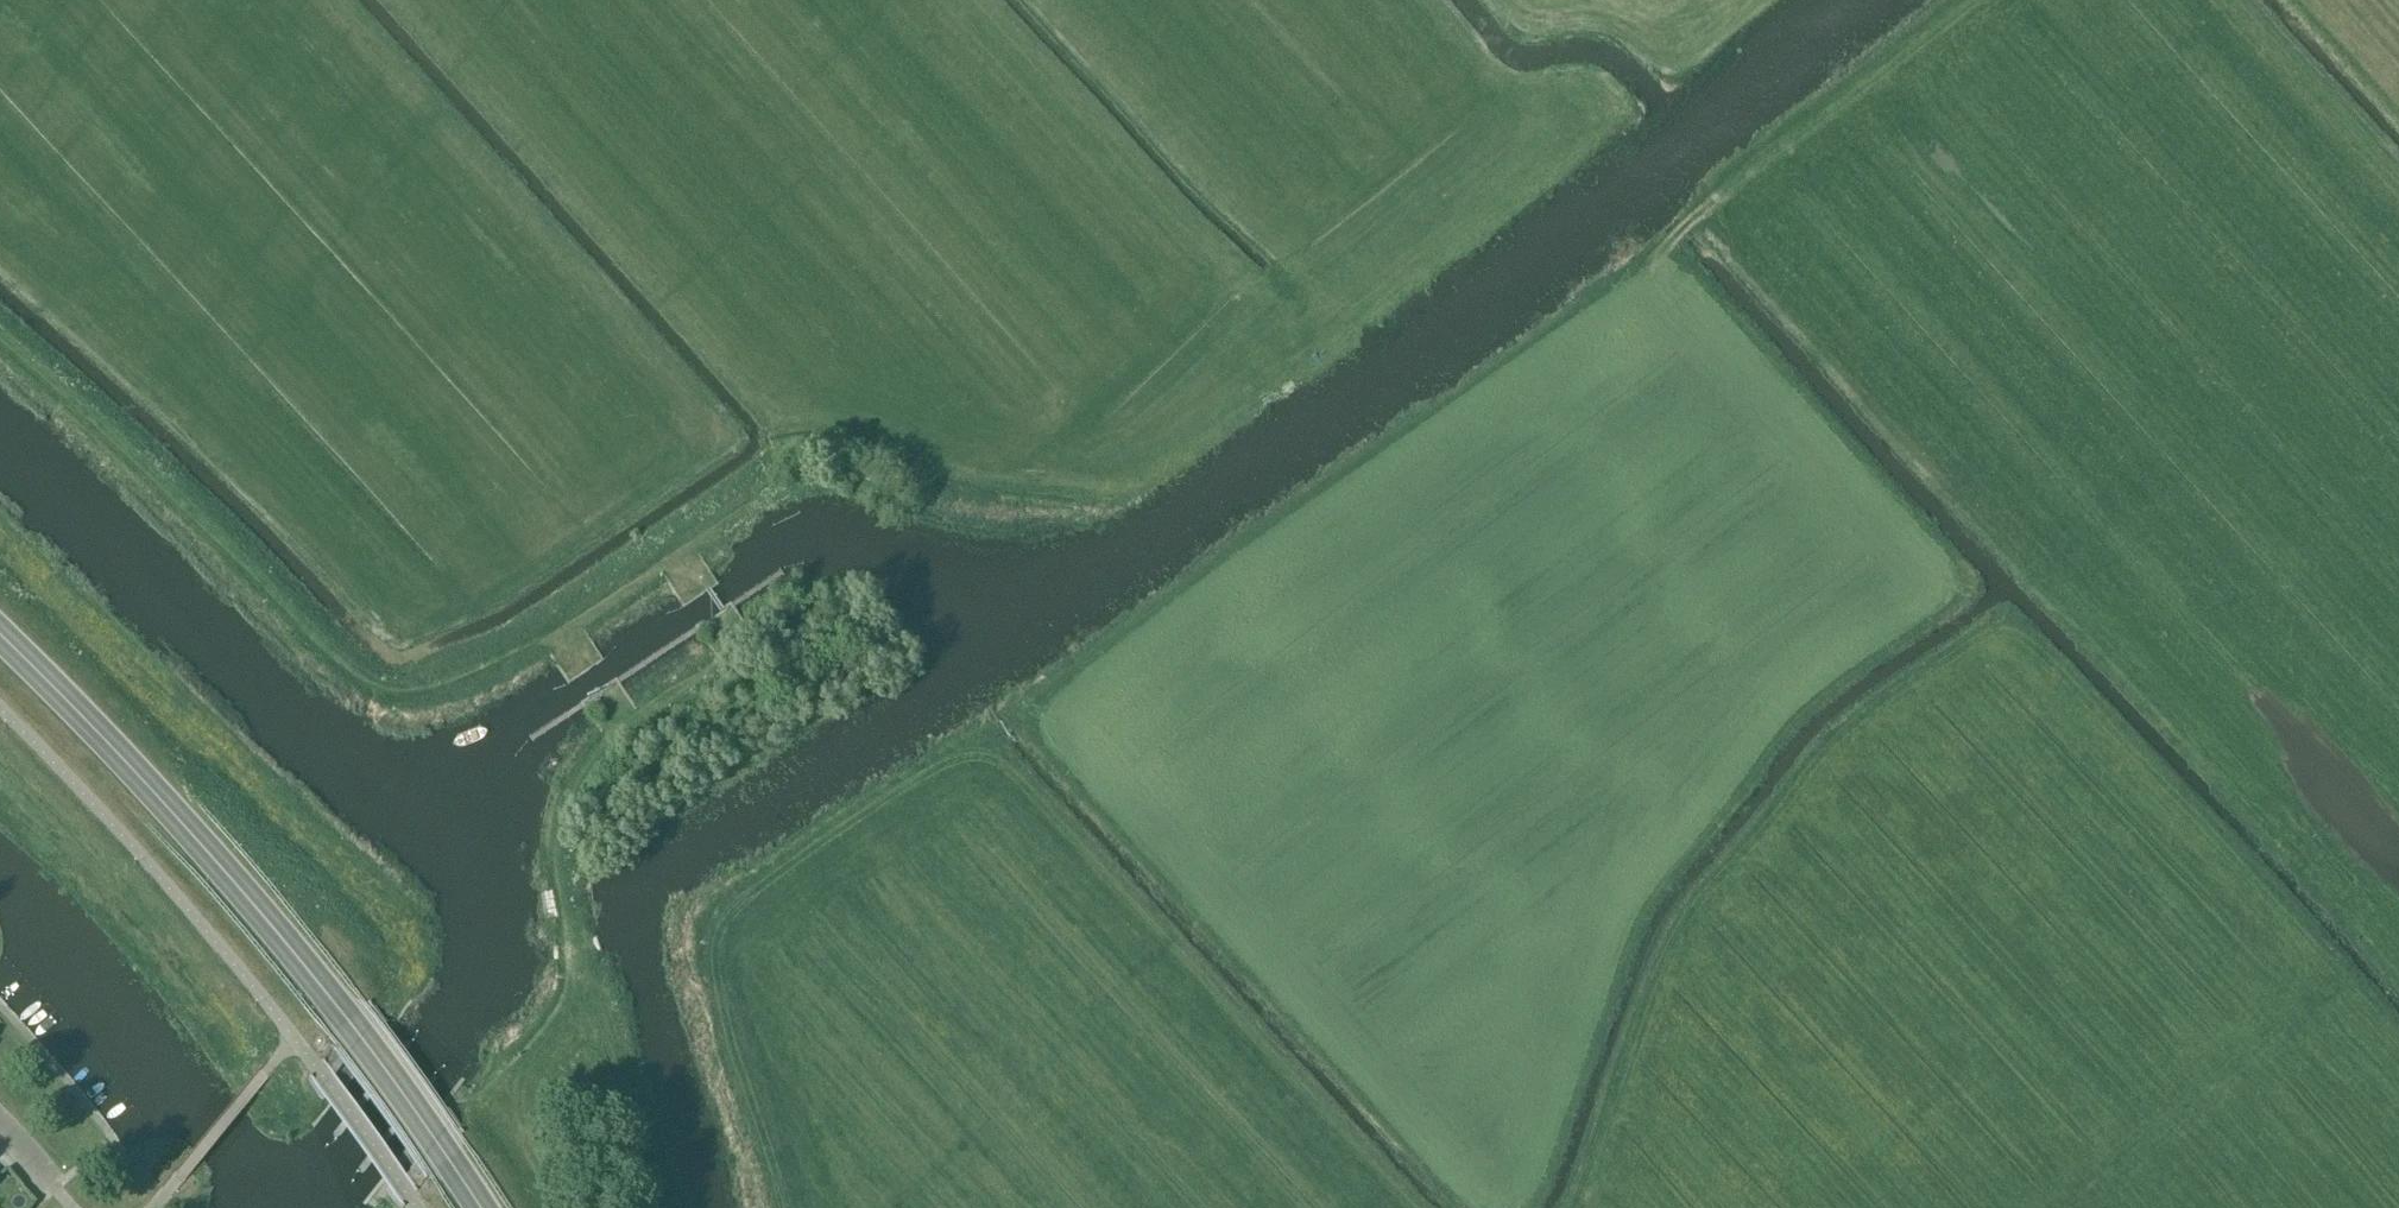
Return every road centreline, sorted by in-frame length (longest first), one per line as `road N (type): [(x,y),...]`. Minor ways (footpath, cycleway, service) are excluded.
road 1 (primary): [(480,1207),(355,1029),(137,772),(0,640)]

